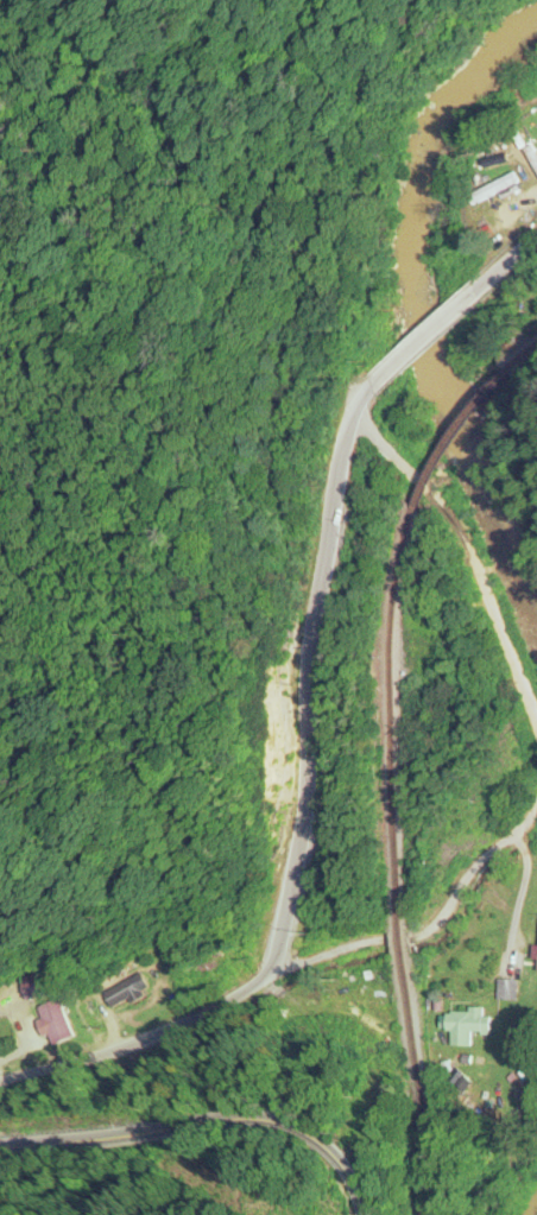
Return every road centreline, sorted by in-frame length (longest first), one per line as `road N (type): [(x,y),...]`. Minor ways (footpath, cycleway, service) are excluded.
road 1 (tertiary): [(0,1078),(65,1061),(278,955),(299,785),(307,620),(327,505),(368,380)]
road 2 (secondary): [(0,1150),(197,1127),(261,1128),(334,1154),(369,1214)]
road 3 (tertiary): [(368,380),(503,261)]

